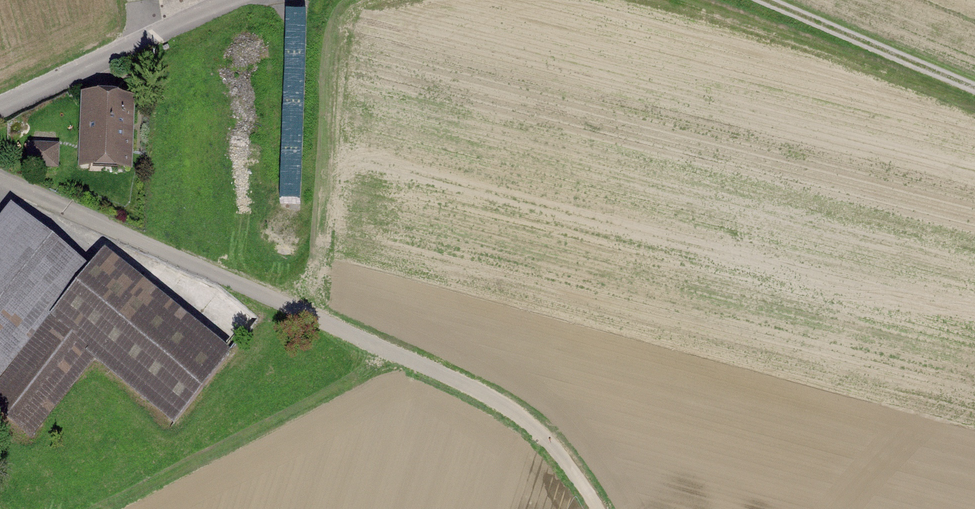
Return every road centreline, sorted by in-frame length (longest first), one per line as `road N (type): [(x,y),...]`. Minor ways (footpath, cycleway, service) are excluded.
road 1 (track): [(601,508),(555,442),(460,381),(0,182)]
road 2 (residential): [(233,0),(0,109)]
road 3 (track): [(974,88),(760,0)]

